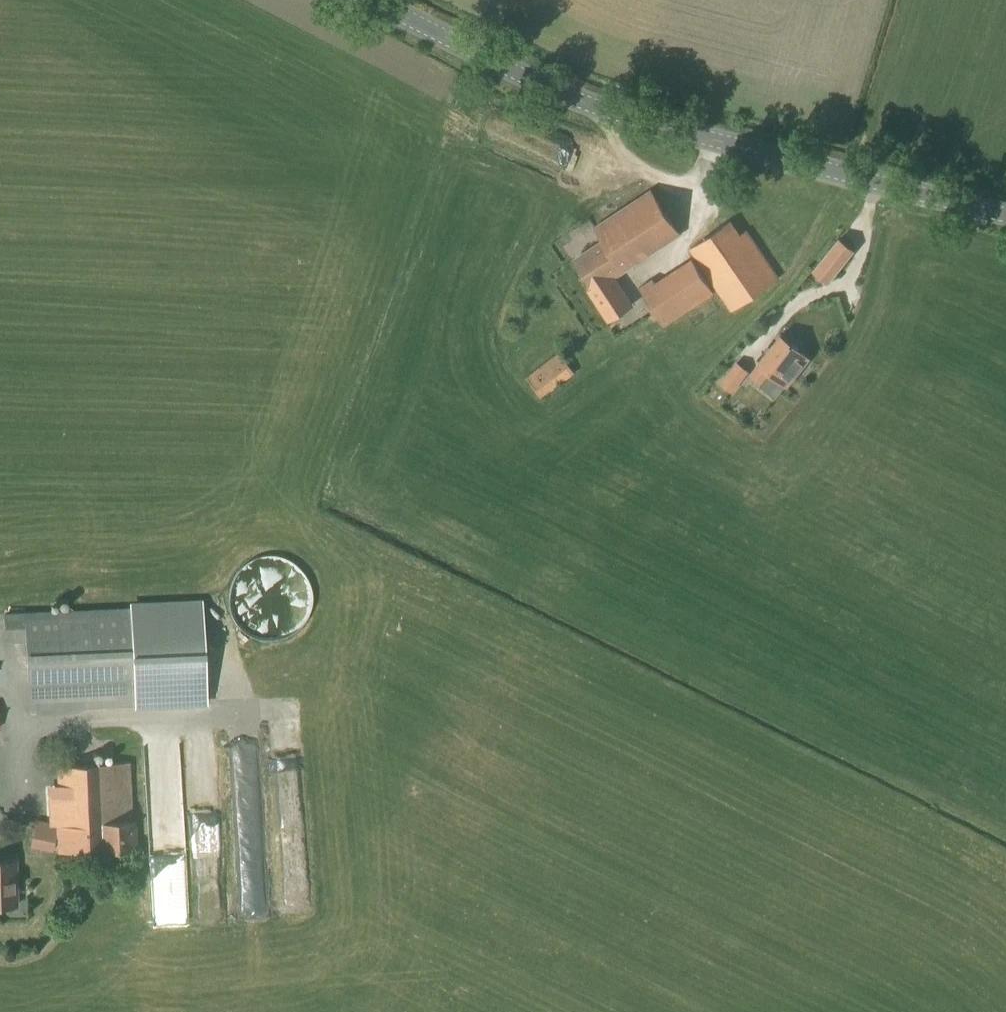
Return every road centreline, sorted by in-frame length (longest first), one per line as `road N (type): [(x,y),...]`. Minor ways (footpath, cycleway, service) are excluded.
road 1 (secondary): [(366,0),(540,87),(1005,218)]

